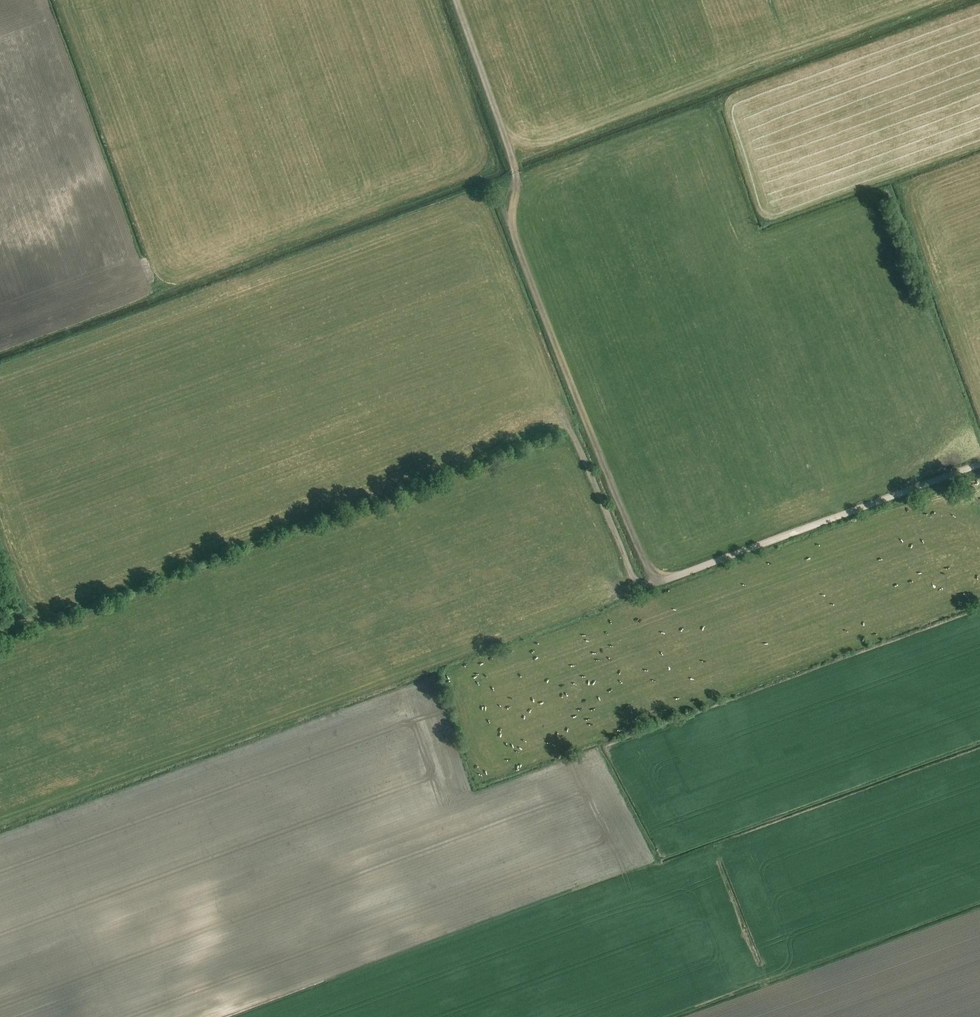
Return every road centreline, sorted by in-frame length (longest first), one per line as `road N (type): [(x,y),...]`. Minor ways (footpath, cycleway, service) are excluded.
road 1 (track): [(979,464),(637,588),(566,419)]

